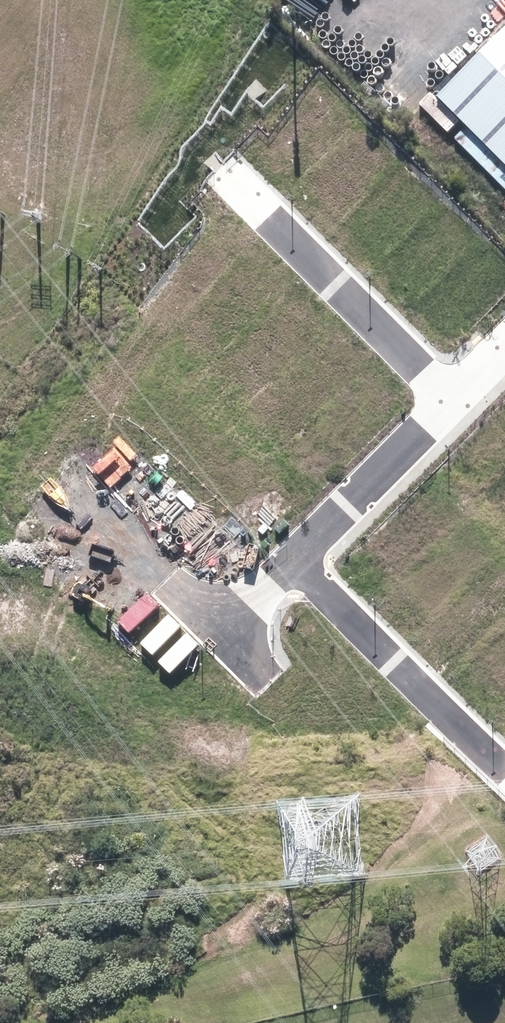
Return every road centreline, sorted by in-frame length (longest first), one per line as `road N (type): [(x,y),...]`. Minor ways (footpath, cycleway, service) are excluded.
road 1 (unknown): [(504,348),(220,633)]
road 2 (unknown): [(220,168),(452,400)]
road 3 (unknown): [(504,770),(292,561)]
road 4 (unknown): [(268,682),(168,579)]

